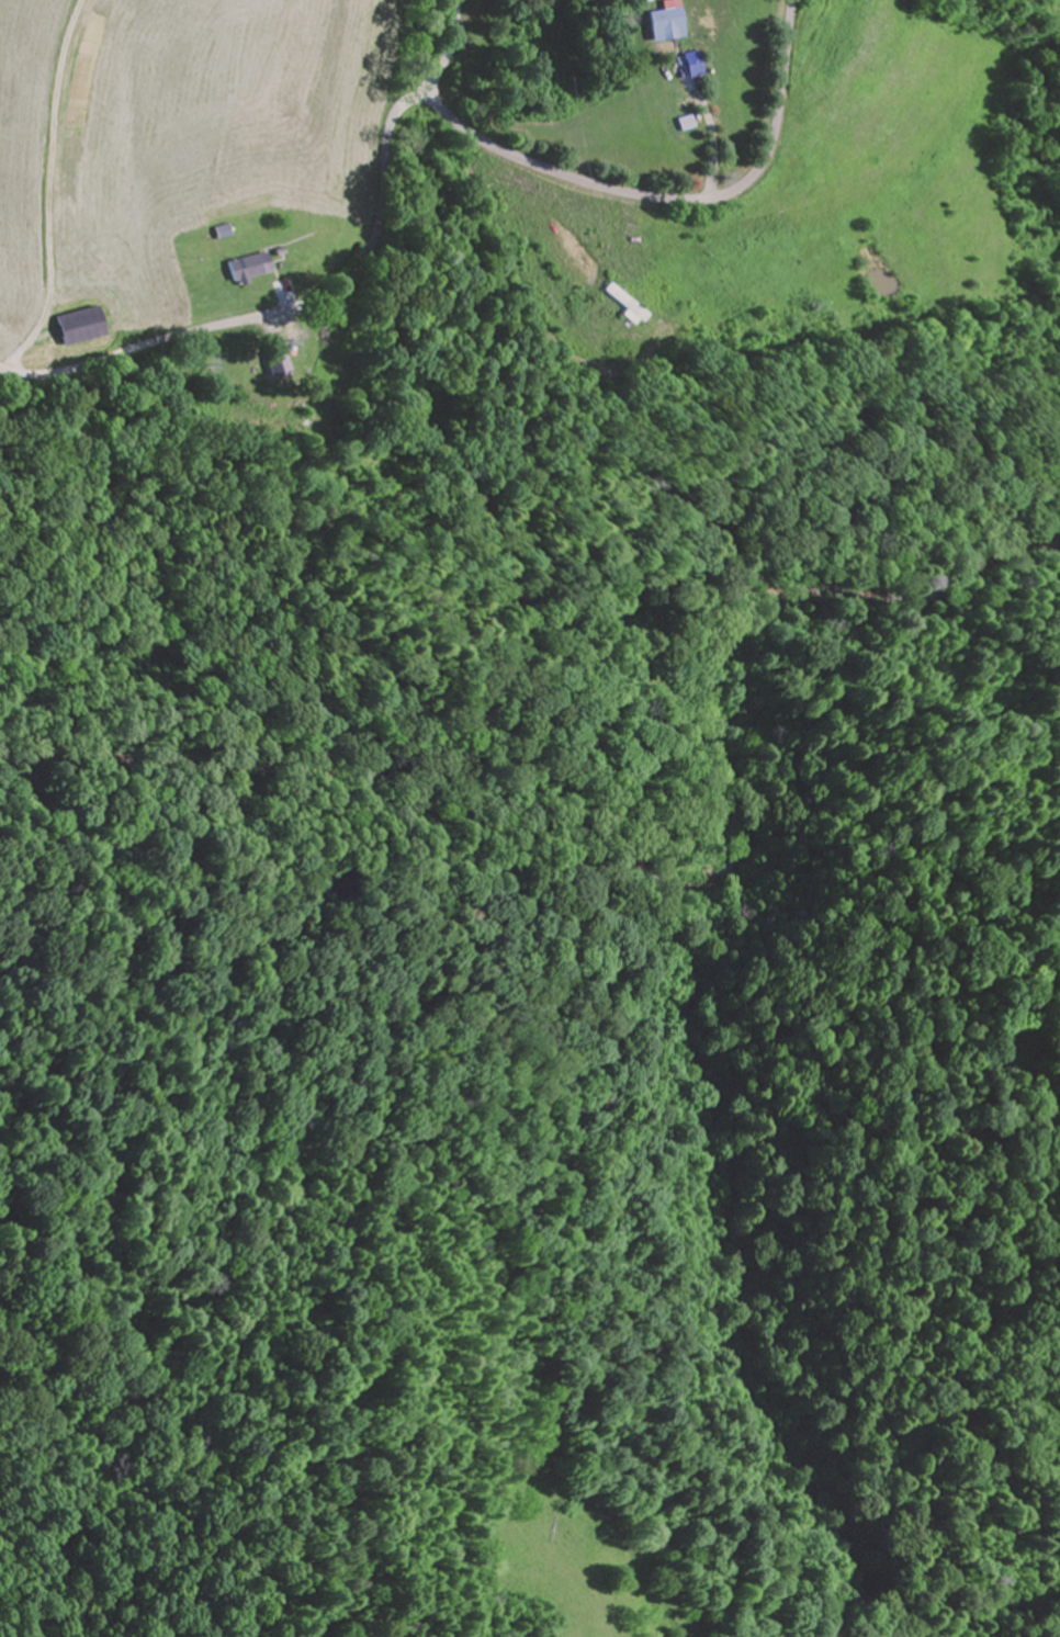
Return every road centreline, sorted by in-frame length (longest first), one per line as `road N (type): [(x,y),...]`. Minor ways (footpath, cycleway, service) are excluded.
road 1 (residential): [(791,0),(773,144),(754,176),(723,194),(685,200),(598,184),(521,157),(444,103),(421,98),(391,124),(377,219),(360,260),(331,290),(286,309),(52,372),(0,367)]

